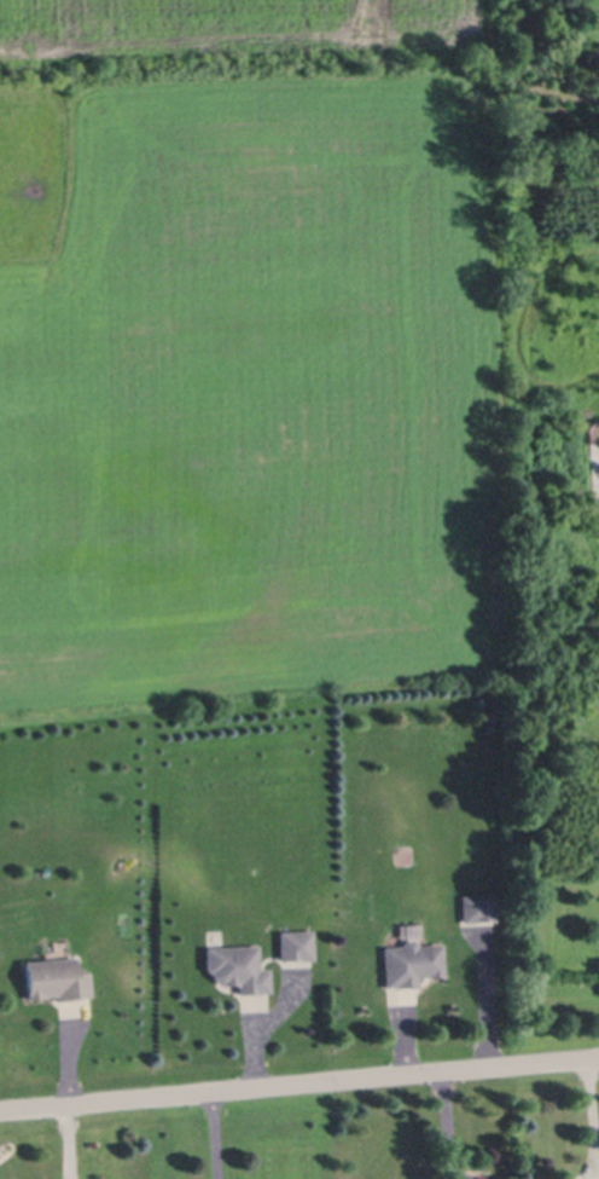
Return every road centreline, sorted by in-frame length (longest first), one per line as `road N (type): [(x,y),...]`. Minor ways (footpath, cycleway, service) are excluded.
road 1 (residential): [(0,1109),(598,1055)]

